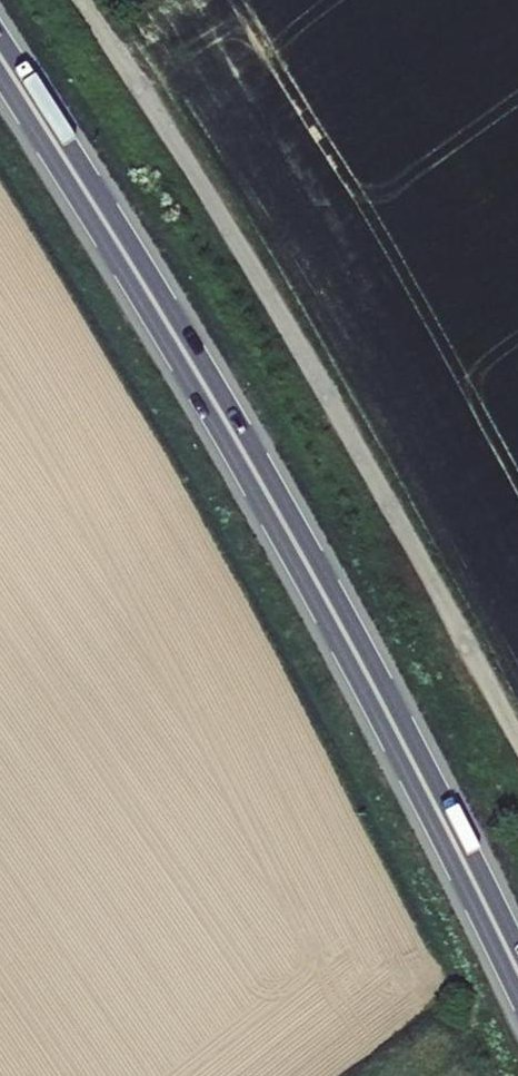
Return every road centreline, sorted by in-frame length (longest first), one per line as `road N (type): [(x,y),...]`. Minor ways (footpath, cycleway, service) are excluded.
road 1 (primary): [(517,972),(328,605),(0,58)]
road 2 (track): [(84,0),(331,397),(517,726)]

